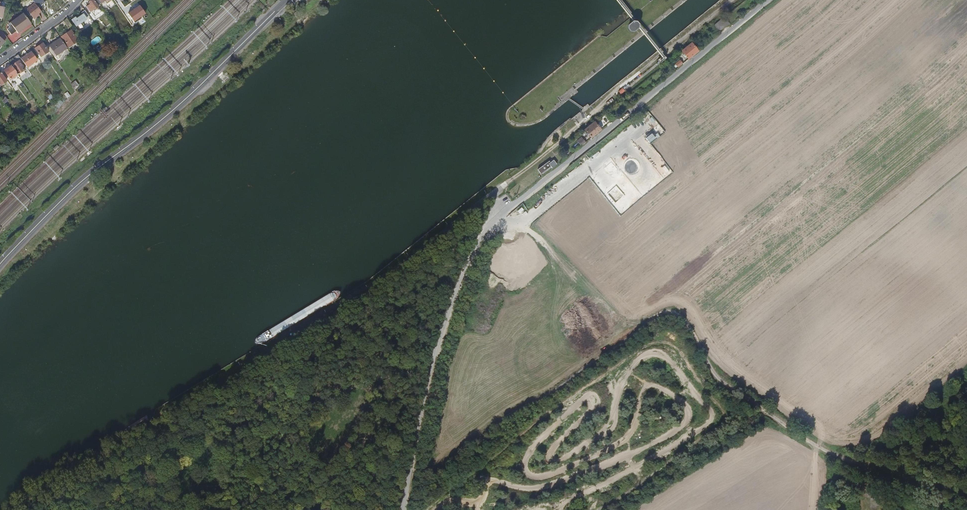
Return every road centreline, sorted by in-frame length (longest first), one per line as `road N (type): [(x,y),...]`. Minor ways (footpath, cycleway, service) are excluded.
road 1 (track): [(408,483),(667,314),(685,325),(724,386),(820,447),(966,494)]
road 2 (unclassified): [(766,0),(485,233),(439,340),(403,509)]
road 3 (secondary): [(287,0),(139,138)]
road 4 (secondary): [(0,264),(81,182),(139,138)]
road 5 (track): [(623,85),(492,194)]

